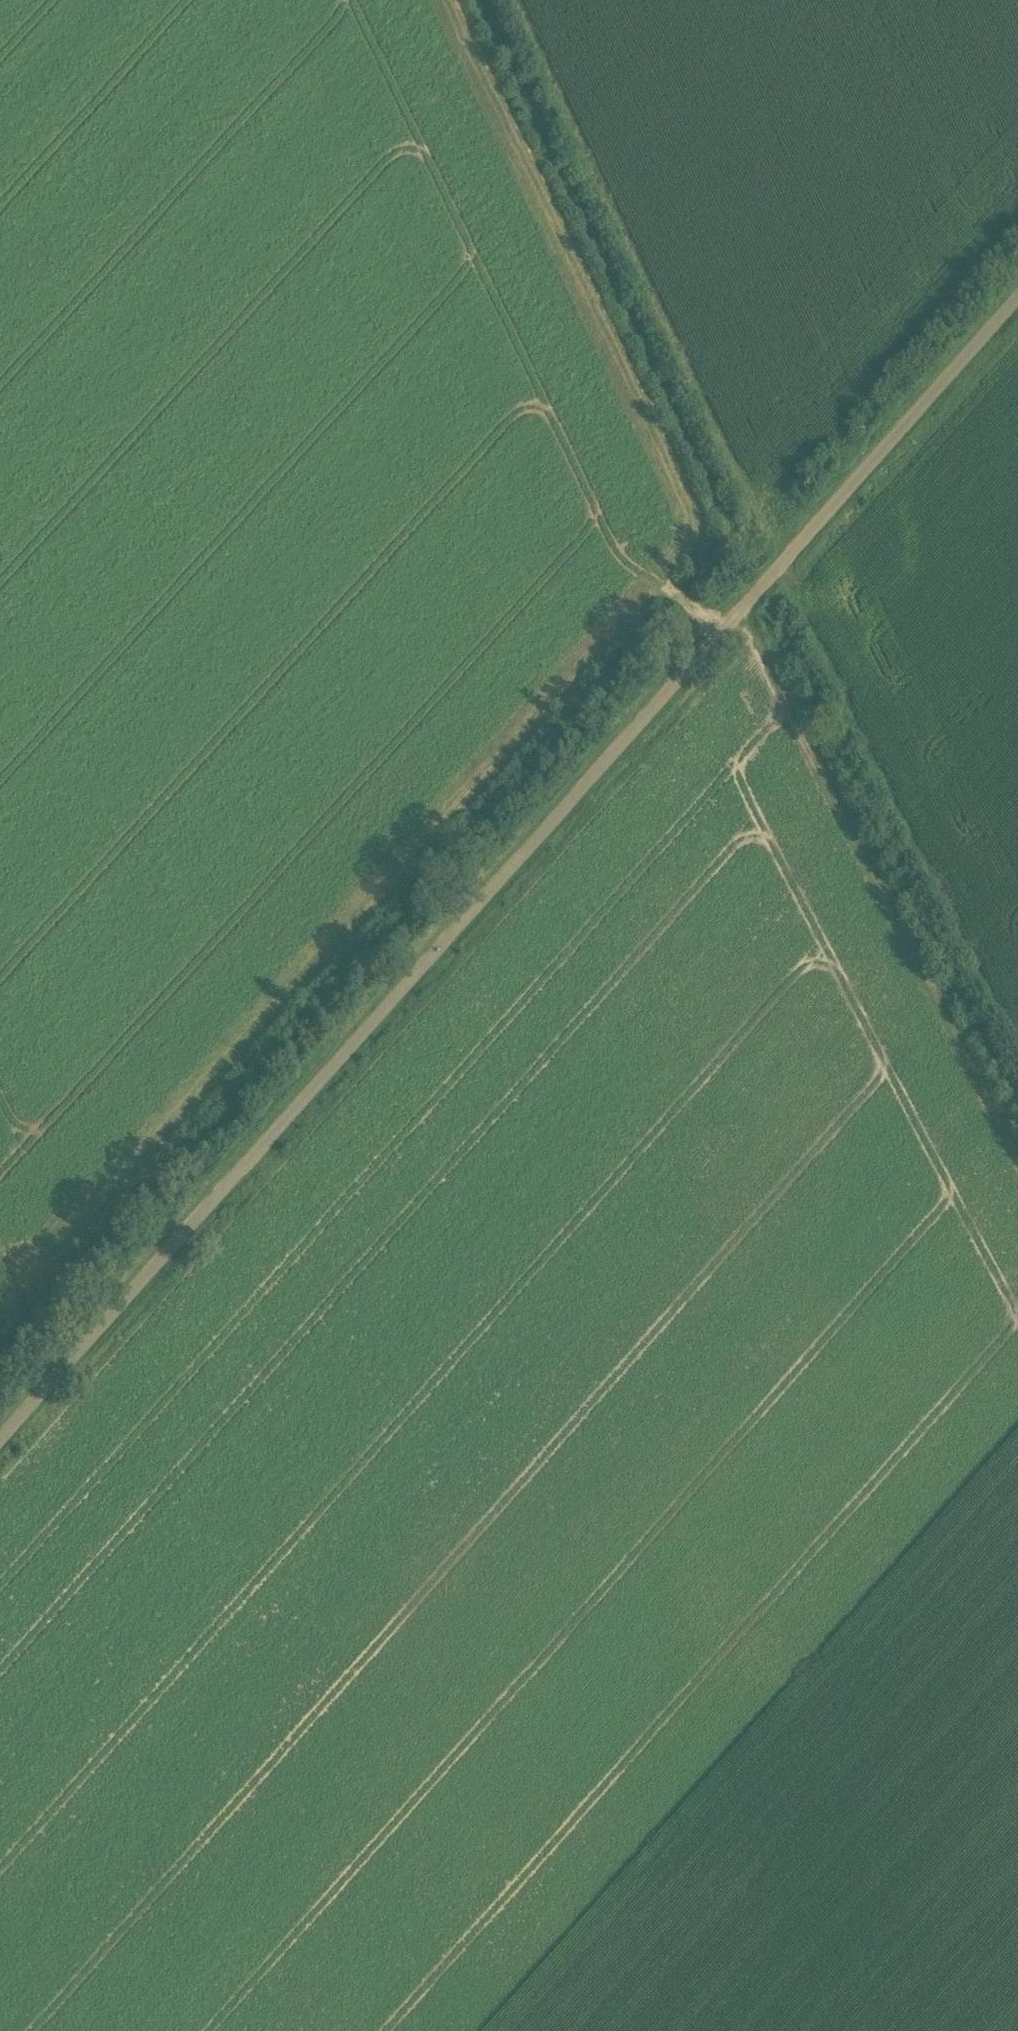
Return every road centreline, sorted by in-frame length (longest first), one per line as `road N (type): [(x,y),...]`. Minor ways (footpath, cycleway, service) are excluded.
road 1 (unclassified): [(0,1422),(1017,273)]

